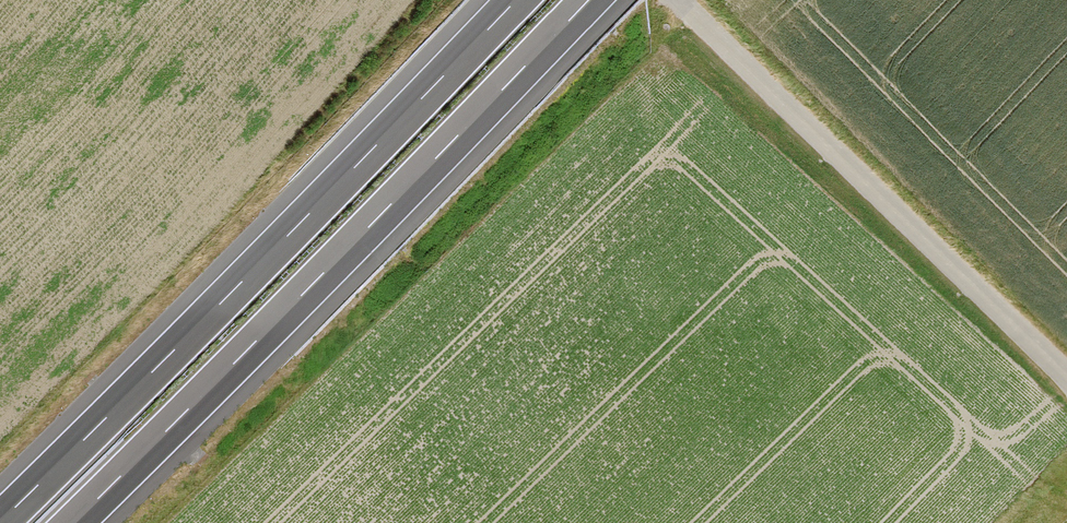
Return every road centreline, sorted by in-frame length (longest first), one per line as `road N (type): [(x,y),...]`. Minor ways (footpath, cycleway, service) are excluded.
road 1 (motorway): [(71,522),(589,0)]
road 2 (motorway): [(517,0),(0,521)]
road 3 (track): [(682,0),(1066,376)]

